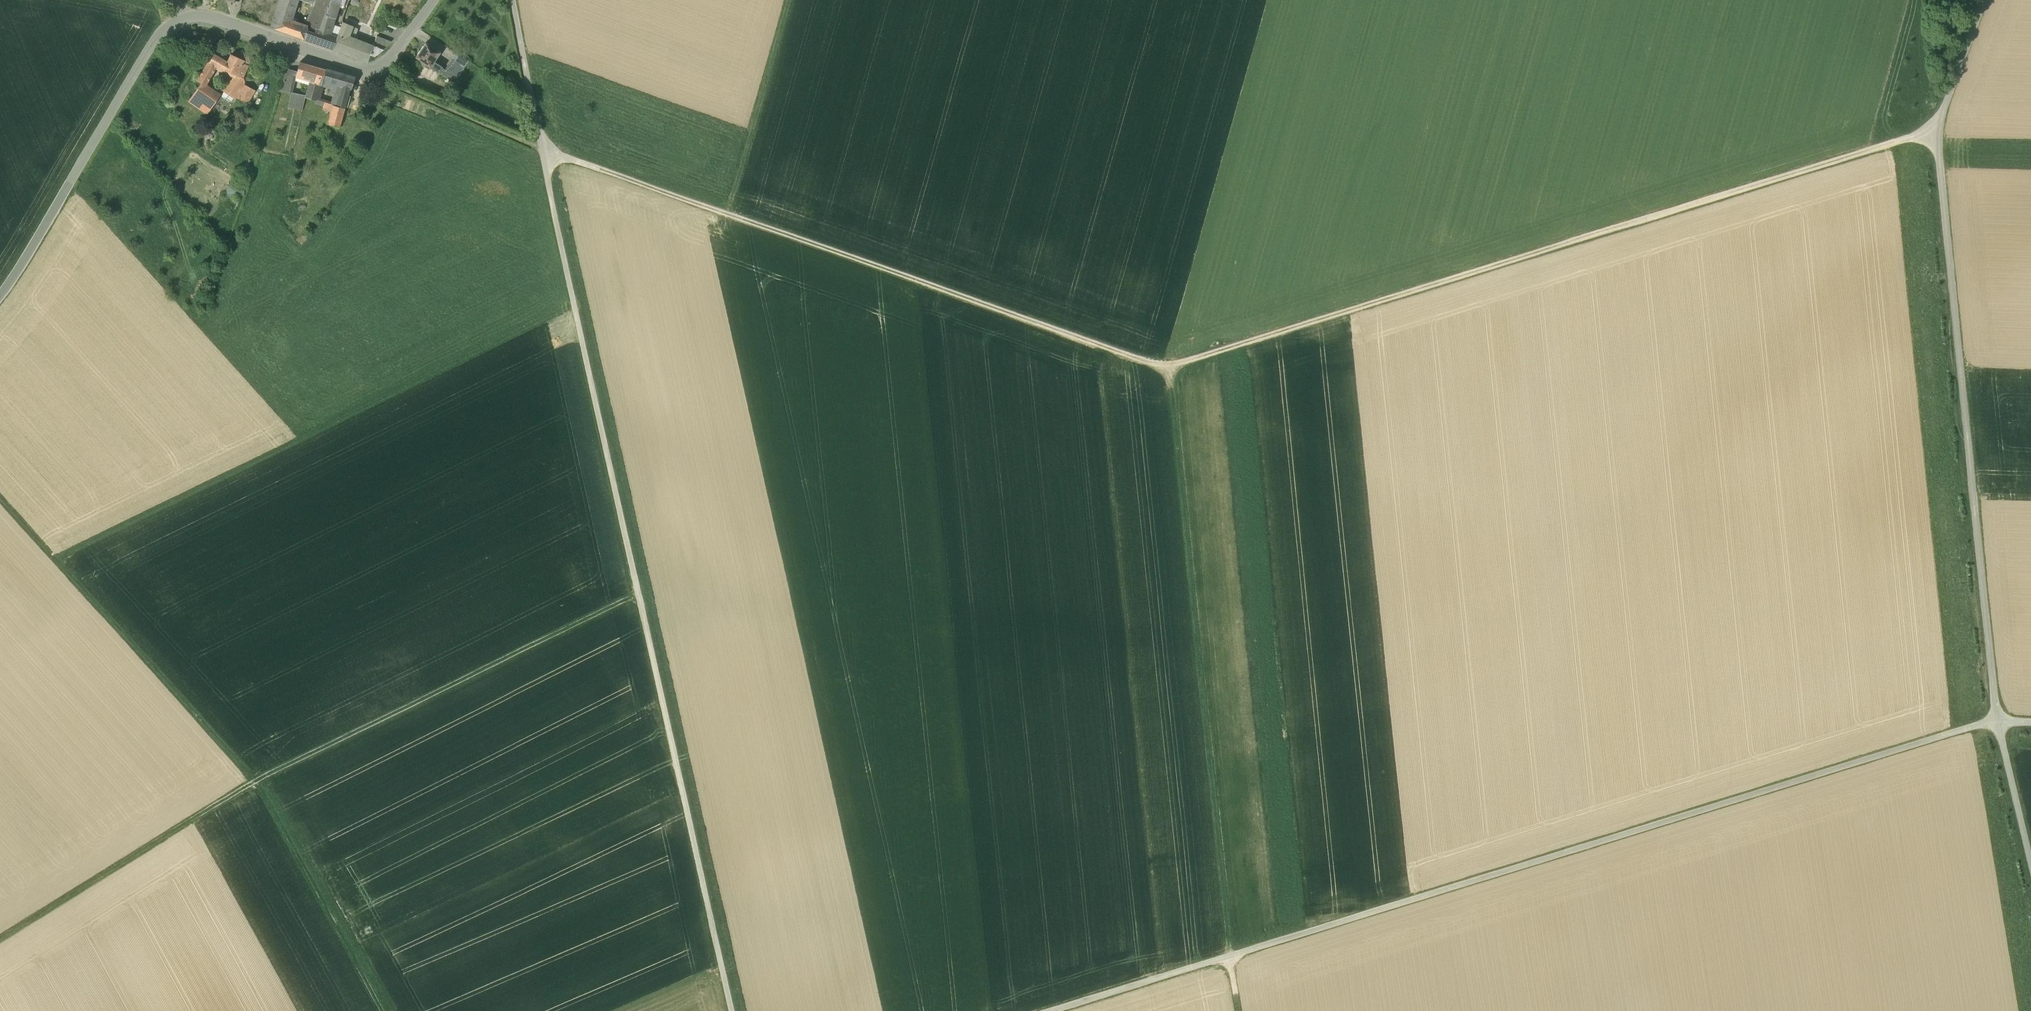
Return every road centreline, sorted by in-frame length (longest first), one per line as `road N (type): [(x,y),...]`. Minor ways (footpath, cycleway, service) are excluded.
road 1 (track): [(1937,131),(1168,367),(542,151)]
road 2 (track): [(512,0),(732,1010)]
road 3 (track): [(1999,721),(1051,1010)]
road 4 (track): [(0,949),(247,797),(258,781),(282,777),(641,603)]
road 5 (track): [(1999,721),(1937,131),(1984,0)]
road 6 (track): [(1168,367),(1238,1010)]
road 7 (track): [(380,1010),(258,781),(0,498)]
road 8 (track): [(56,560),(81,556),(577,313)]
road 9 (residential): [(157,39),(186,18),(202,17),(383,72),(437,0)]
road 10 (unclassified): [(0,304),(157,39)]
road 11 (track): [(789,0),(728,217)]
road 12 (track): [(1999,721),(2030,870)]

